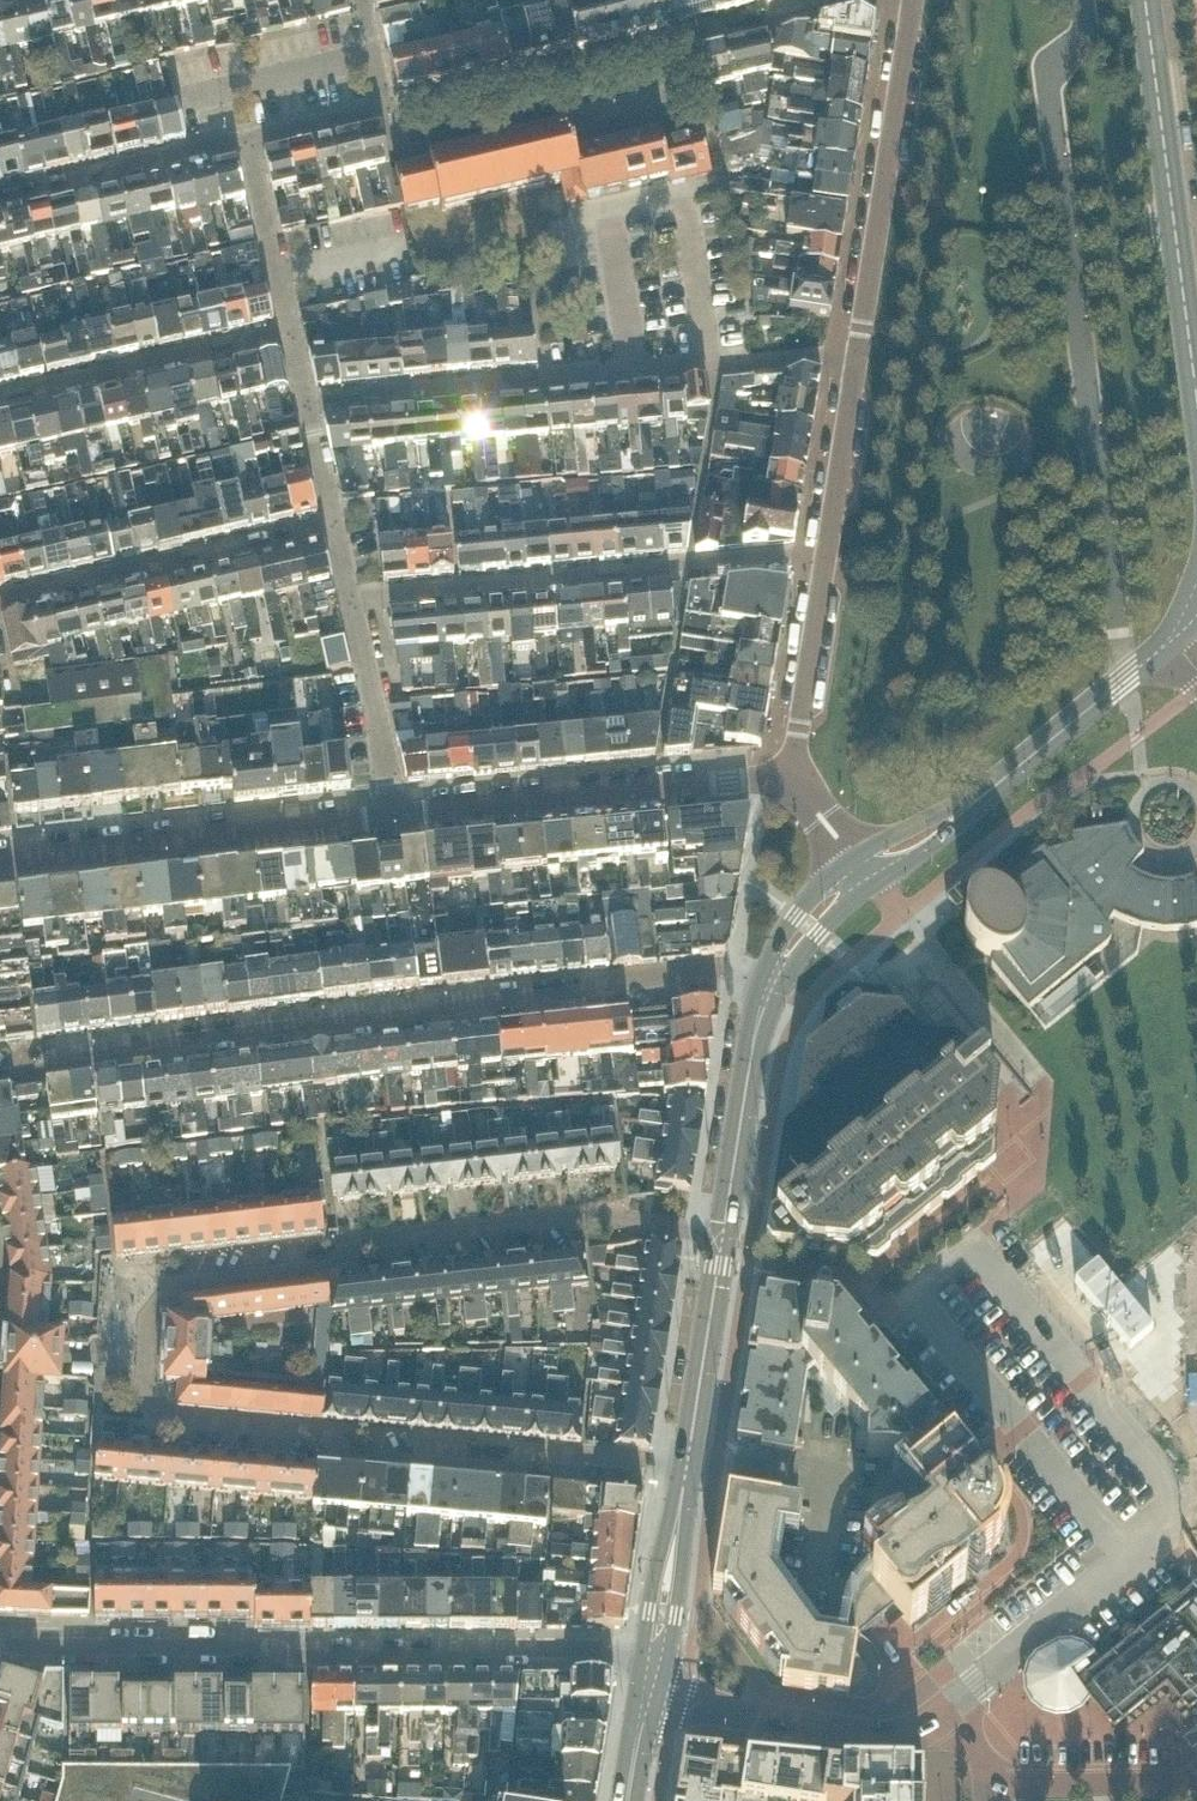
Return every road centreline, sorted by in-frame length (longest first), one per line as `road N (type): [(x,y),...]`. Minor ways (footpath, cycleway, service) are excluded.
road 1 (residential): [(687,1470),(544,1453),(518,1467),(341,1449),(319,1428),(160,1414),(147,1395),(154,1292),(325,1265),(349,1242),(599,1214),(724,1234)]
road 2 (residential): [(0,1068),(612,981),(726,971),(763,983)]
road 3 (residential): [(0,1644),(600,1648),(640,1671)]
road 4 (residential): [(353,598),(578,576),(585,583),(794,554),(824,559)]
road 5 (residential): [(388,109),(451,99),(477,82),(712,28),(723,35),(838,2)]
road 6 (residential): [(394,816),(793,775)]
road 7 (residential): [(0,862),(394,816)]
road 8 (secondary): [(1196,388),(1146,0)]
road 9 (residential): [(914,0),(858,354)]
road 10 (residential): [(0,604),(163,562),(171,568),(337,530)]
road 11 (residential): [(541,383),(858,354)]
road 12 (residential): [(0,407),(46,396),(53,385),(192,353),(203,360),(294,339)]
road 13 (residential): [(681,1696),(866,1733),(926,1727),(945,1713)]
road 14 (residential): [(0,205),(117,177),(124,166),(249,142)]
road 15 (secondary): [(1174,638),(974,804)]
road 16 (secondary): [(687,1470),(724,1234)]
road 17 (residential): [(394,816),(353,598)]
road 18 (residential): [(824,559),(793,775)]
road 19 (residential): [(858,354),(824,559)]
road 20 (residential): [(992,1779),(1012,1787),(1196,1784)]
road 21 (residential): [(294,339),(249,142)]
road 22 (secondary): [(724,1234),(755,1036)]
road 23 (residential): [(337,530),(294,339)]
road 24 (secondary): [(664,1676),(680,1591),(681,1507)]
road 25 (secondary): [(681,1507),(640,1671)]
road 26 (secondary): [(854,857),(796,914),(763,983)]
road 27 (residential): [(388,109),(249,142)]
road 28 (secondary): [(782,990),(819,934),(875,884)]
road 29 (secondary): [(974,804),(854,857)]
road 30 (secondary): [(875,884),(953,833),(974,804)]

